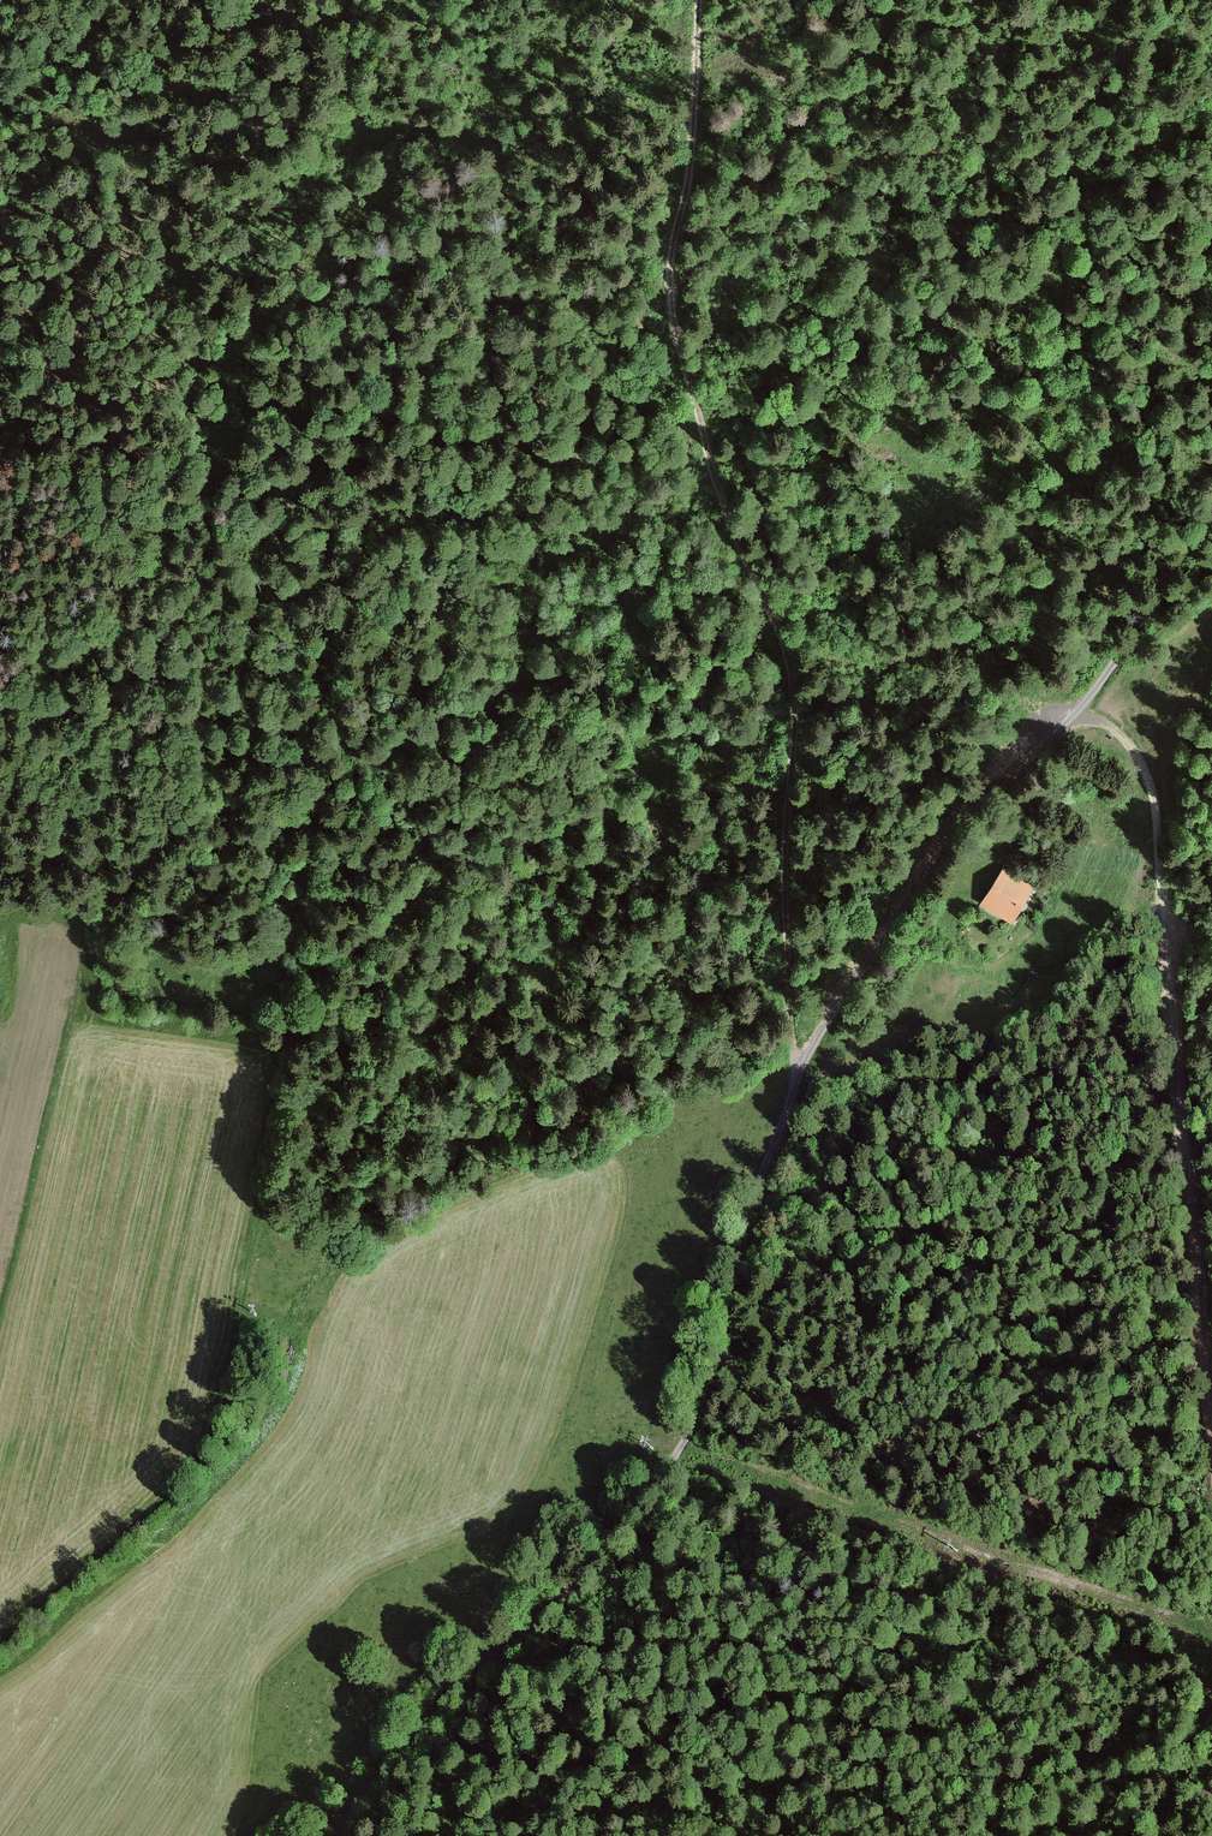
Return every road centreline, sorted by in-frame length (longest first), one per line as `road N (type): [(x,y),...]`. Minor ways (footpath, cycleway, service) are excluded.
road 1 (track): [(332,1835),(426,1719),(565,1590),(694,1422),(742,1284),(754,1209),(799,1070),(958,833),(1102,689),(1211,516)]
road 2 (track): [(901,0),(669,304),(559,397),(535,430),(415,516),(383,626),(381,676),(335,772),(291,910)]
road 3 (track): [(698,0),(691,193),(674,238),(669,304),(692,419),(769,639),(773,864),(792,986),(814,1020),(852,995)]
road 4 (track): [(291,910),(242,631),(251,571),(302,422),(328,312),(361,143),(360,68),(385,0)]
road 5 (track): [(291,910),(258,1219),(227,1361),(148,1490),(0,1648)]
road 6 (track): [(1055,736),(1116,763),(1150,822),(1211,1434)]
road 7 (track): [(1211,1685),(1194,1774),(1162,1835)]

